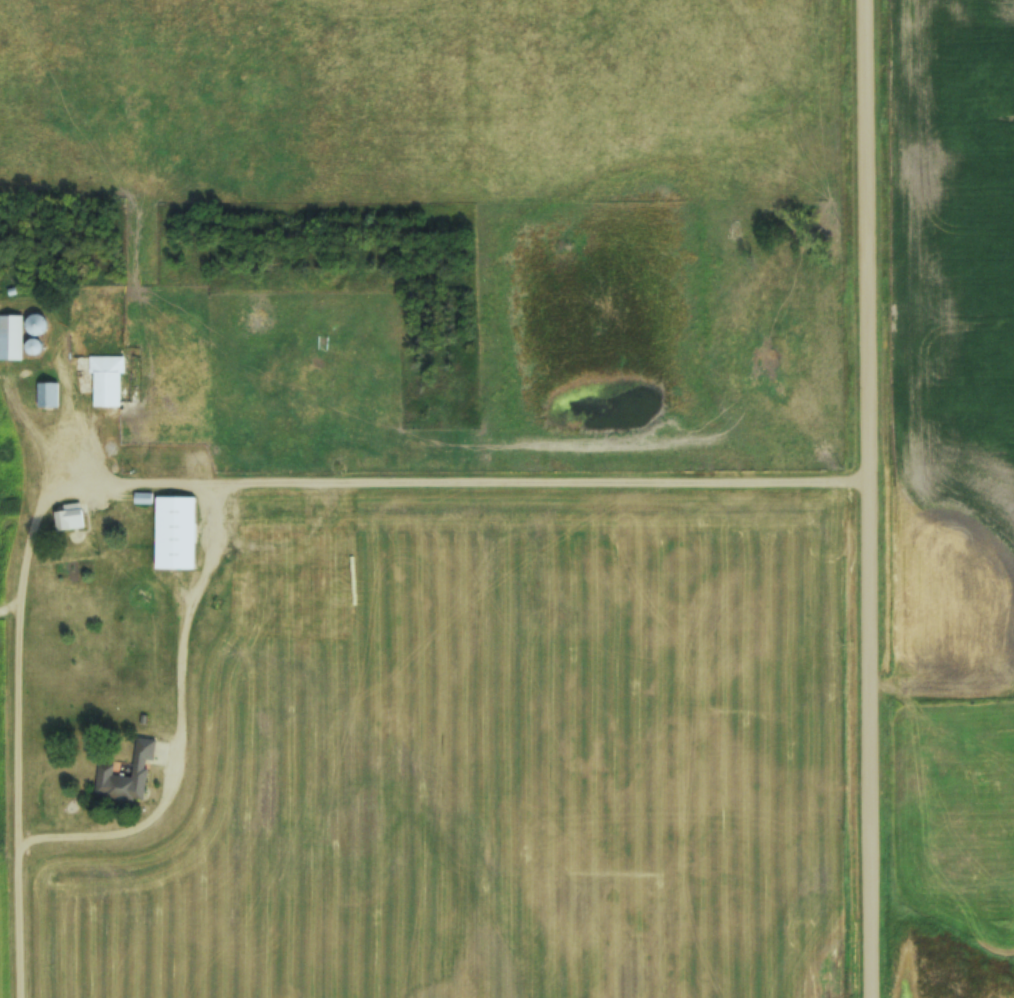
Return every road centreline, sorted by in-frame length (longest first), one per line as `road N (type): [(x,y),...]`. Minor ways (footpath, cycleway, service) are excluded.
road 1 (residential): [(25,997),(20,570),(41,505),(104,491),(873,492)]
road 2 (residential): [(875,997),(870,0)]

